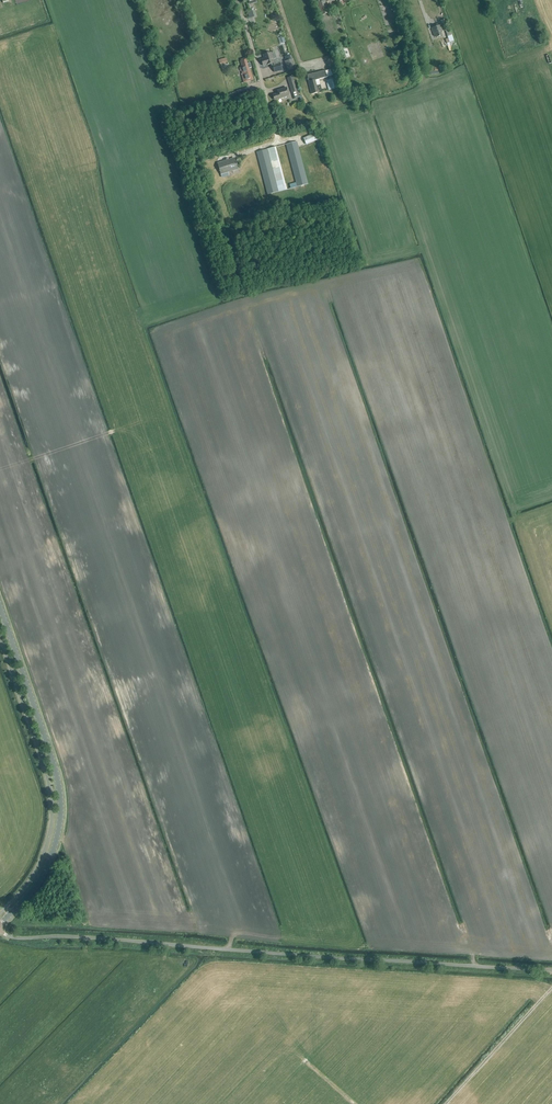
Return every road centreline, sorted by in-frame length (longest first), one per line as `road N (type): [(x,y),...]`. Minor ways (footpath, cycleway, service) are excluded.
road 1 (unclassified): [(551,971),(0,932)]
road 2 (tertiary): [(0,927),(37,887),(62,812),(53,759),(0,605)]

